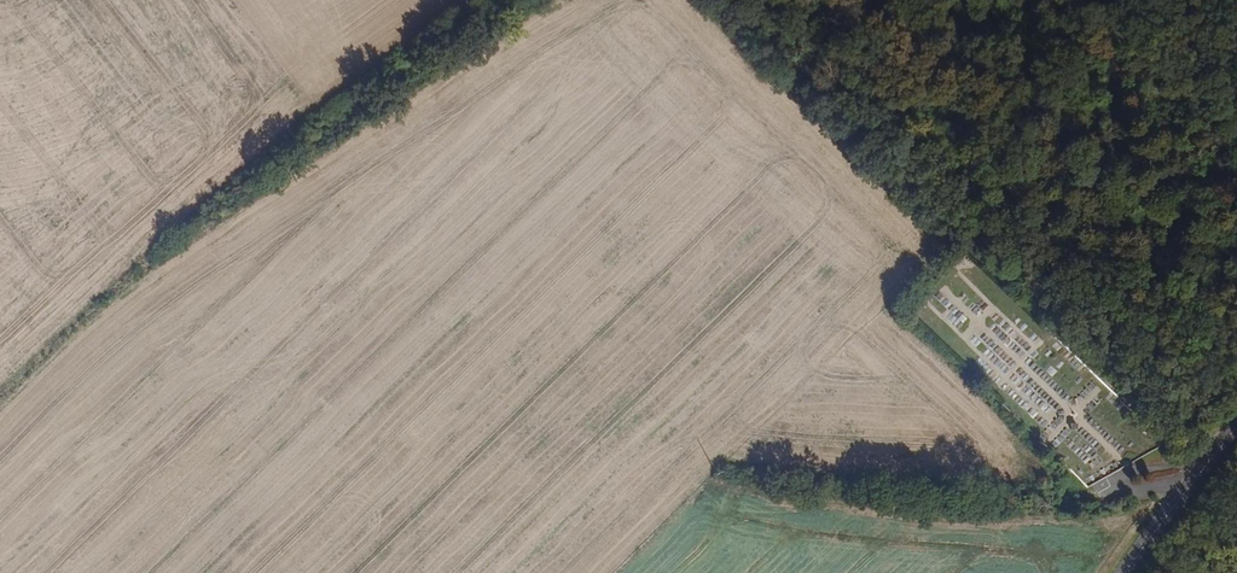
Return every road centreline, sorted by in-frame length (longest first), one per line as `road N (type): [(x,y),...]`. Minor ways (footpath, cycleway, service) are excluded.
road 1 (secondary): [(1129,572),(1236,426)]

